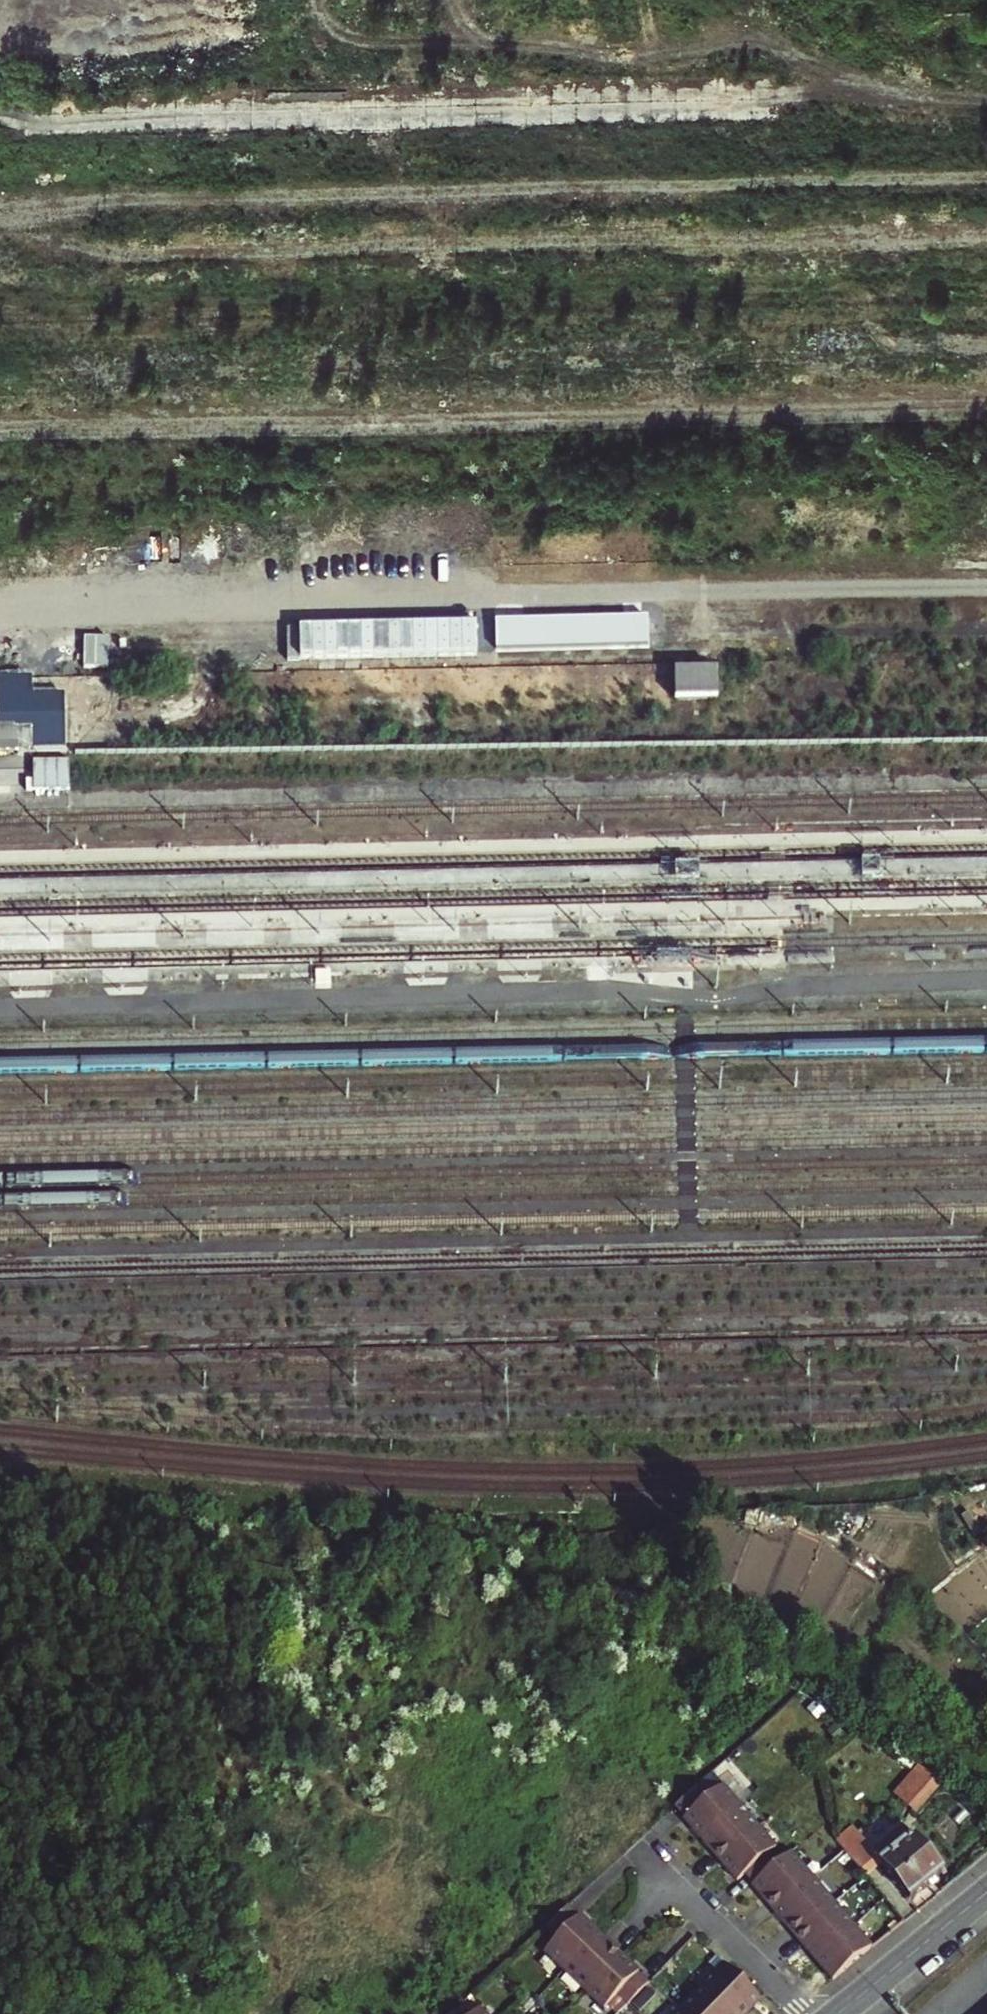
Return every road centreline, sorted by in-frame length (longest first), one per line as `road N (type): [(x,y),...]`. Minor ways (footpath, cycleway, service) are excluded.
road 1 (residential): [(641,1848),(809,2013)]
road 2 (tertiary): [(986,1893),(839,2013)]

